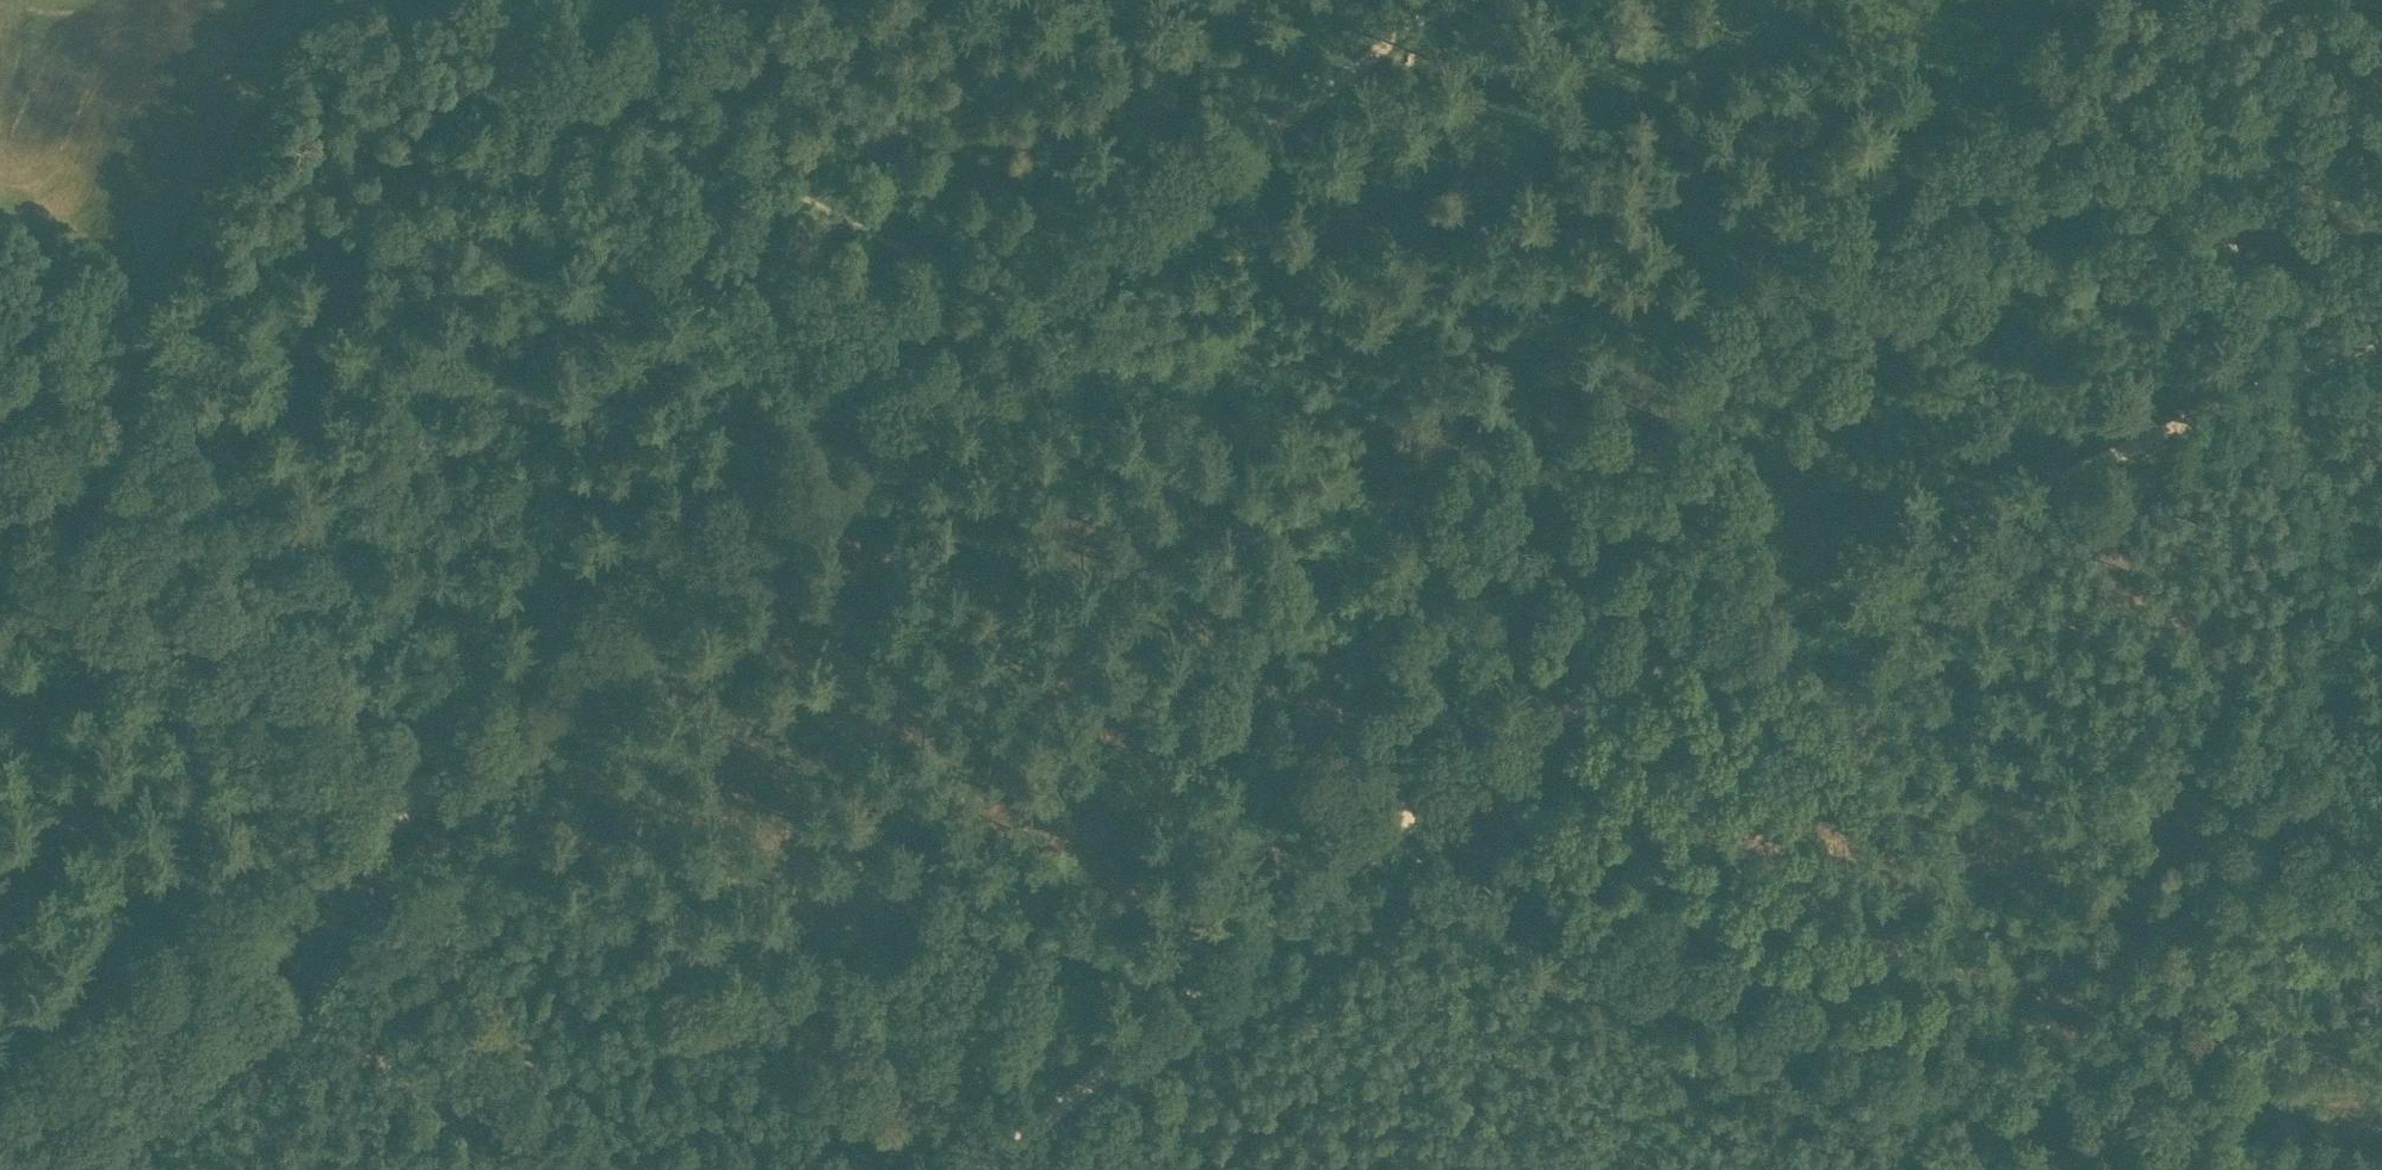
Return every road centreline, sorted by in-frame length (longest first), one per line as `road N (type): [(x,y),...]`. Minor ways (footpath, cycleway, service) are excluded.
road 1 (track): [(0,430),(423,804),(1052,310)]
road 2 (track): [(2282,376),(1486,753),(1377,838)]
road 3 (track): [(2282,376),(2312,485),(2323,591),(2196,1026)]
road 4 (track): [(0,1151),(423,804)]
road 5 (track): [(1377,838),(981,1169)]
road 6 (track): [(1052,310),(1447,0)]
road 7 (track): [(2196,1026),(2150,1169)]

